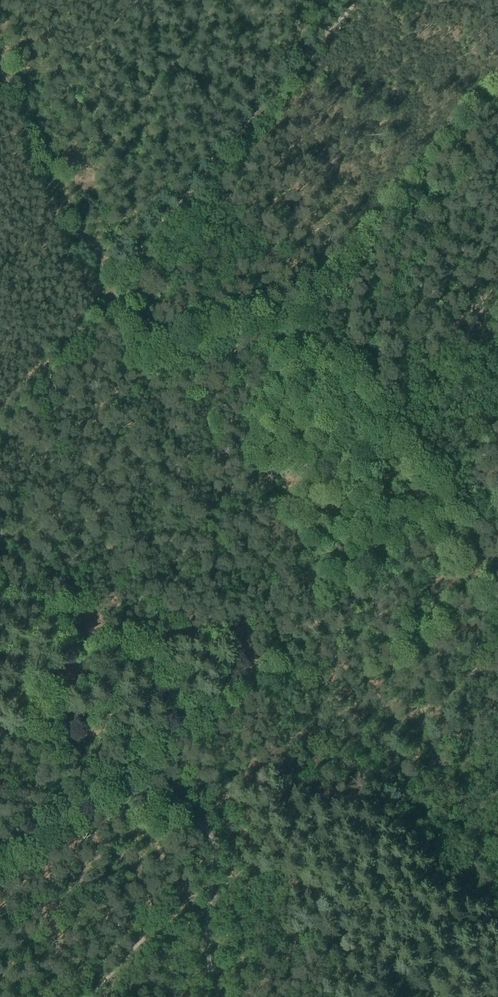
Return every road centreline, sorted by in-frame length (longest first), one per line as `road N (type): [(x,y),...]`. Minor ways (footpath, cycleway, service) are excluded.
road 1 (track): [(497,97),(310,298),(428,446),(472,516)]
road 2 (track): [(0,864),(118,776),(216,835),(205,900),(210,979),(224,996)]
road 3 (track): [(104,282),(366,0)]
road 4 (track): [(118,776),(249,676),(336,664)]
road 5 (track): [(0,76),(104,282)]
road 6 (track): [(336,664),(472,516)]

